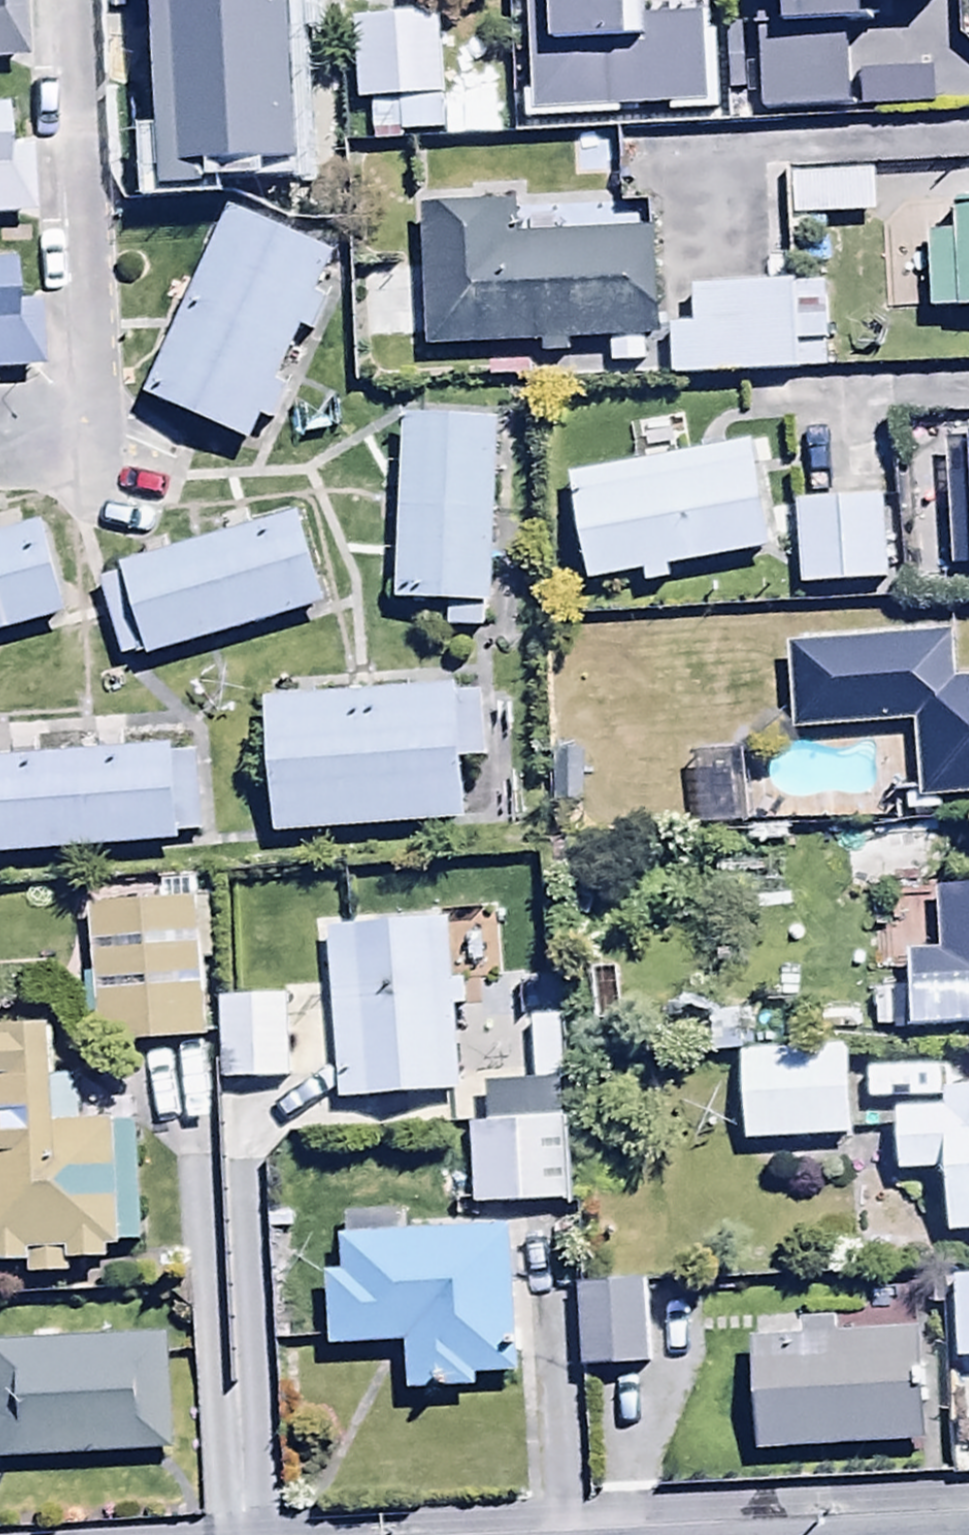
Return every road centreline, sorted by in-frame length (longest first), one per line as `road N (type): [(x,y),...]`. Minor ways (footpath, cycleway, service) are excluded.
road 1 (residential): [(76,456),(60,0)]

